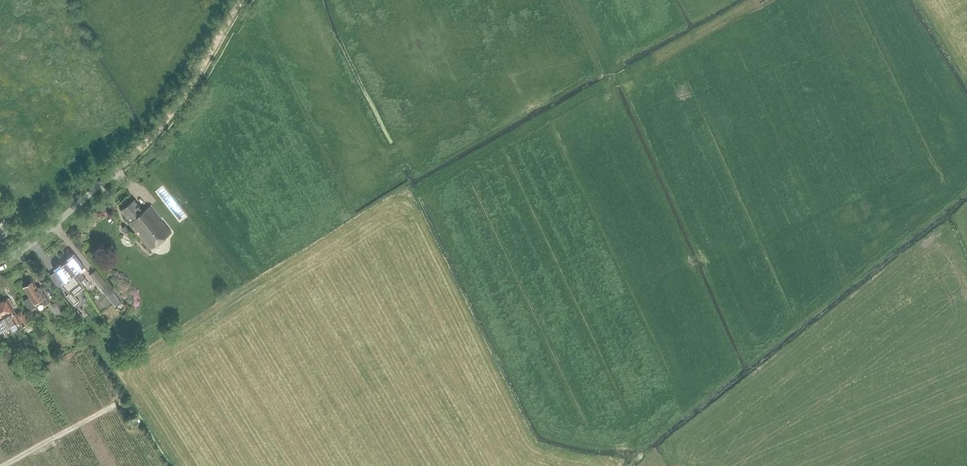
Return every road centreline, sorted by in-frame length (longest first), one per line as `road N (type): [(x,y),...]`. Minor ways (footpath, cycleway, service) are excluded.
road 1 (track): [(116,170),(167,119),(242,0)]
road 2 (unclassified): [(116,170),(0,262)]

